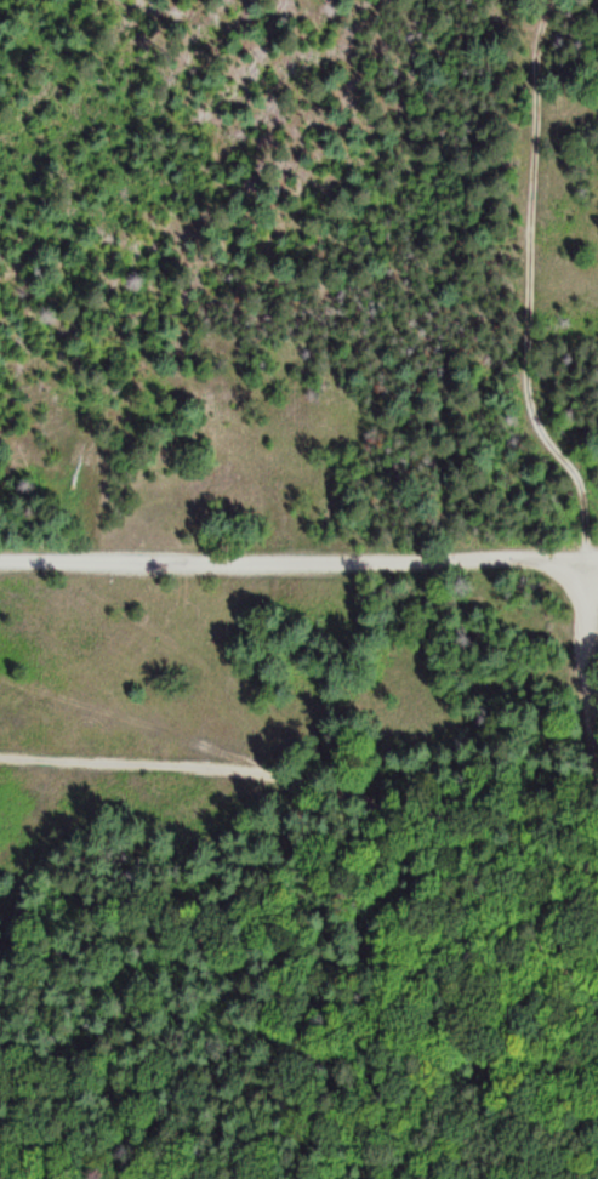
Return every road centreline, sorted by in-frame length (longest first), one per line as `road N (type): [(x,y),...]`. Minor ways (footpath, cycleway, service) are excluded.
road 1 (residential): [(590,559),(0,551)]
road 2 (track): [(590,559),(581,480),(526,408),(537,39),(559,0)]
road 3 (track): [(280,769),(0,677)]
road 4 (residential): [(597,747),(587,685),(590,559)]

